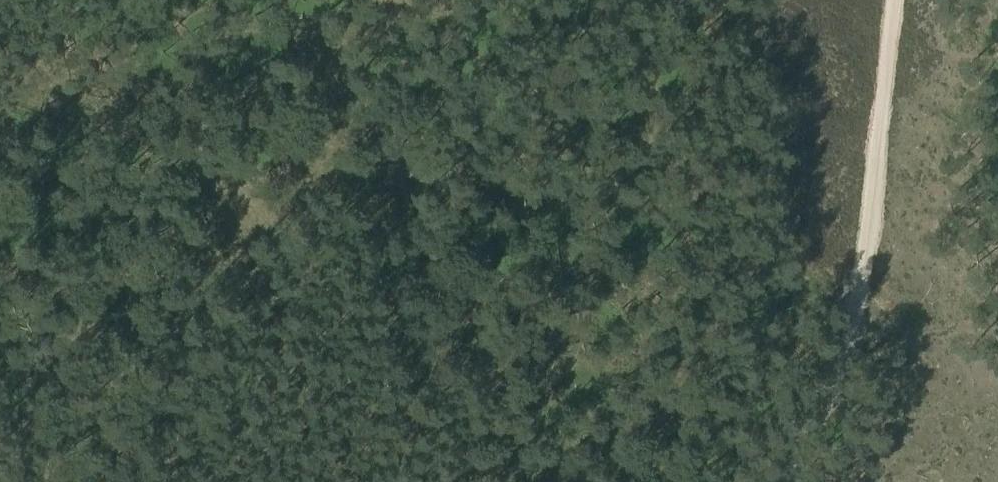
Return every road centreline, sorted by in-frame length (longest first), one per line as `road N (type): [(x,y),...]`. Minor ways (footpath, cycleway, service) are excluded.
road 1 (track): [(791,481),(865,265),(897,0)]

